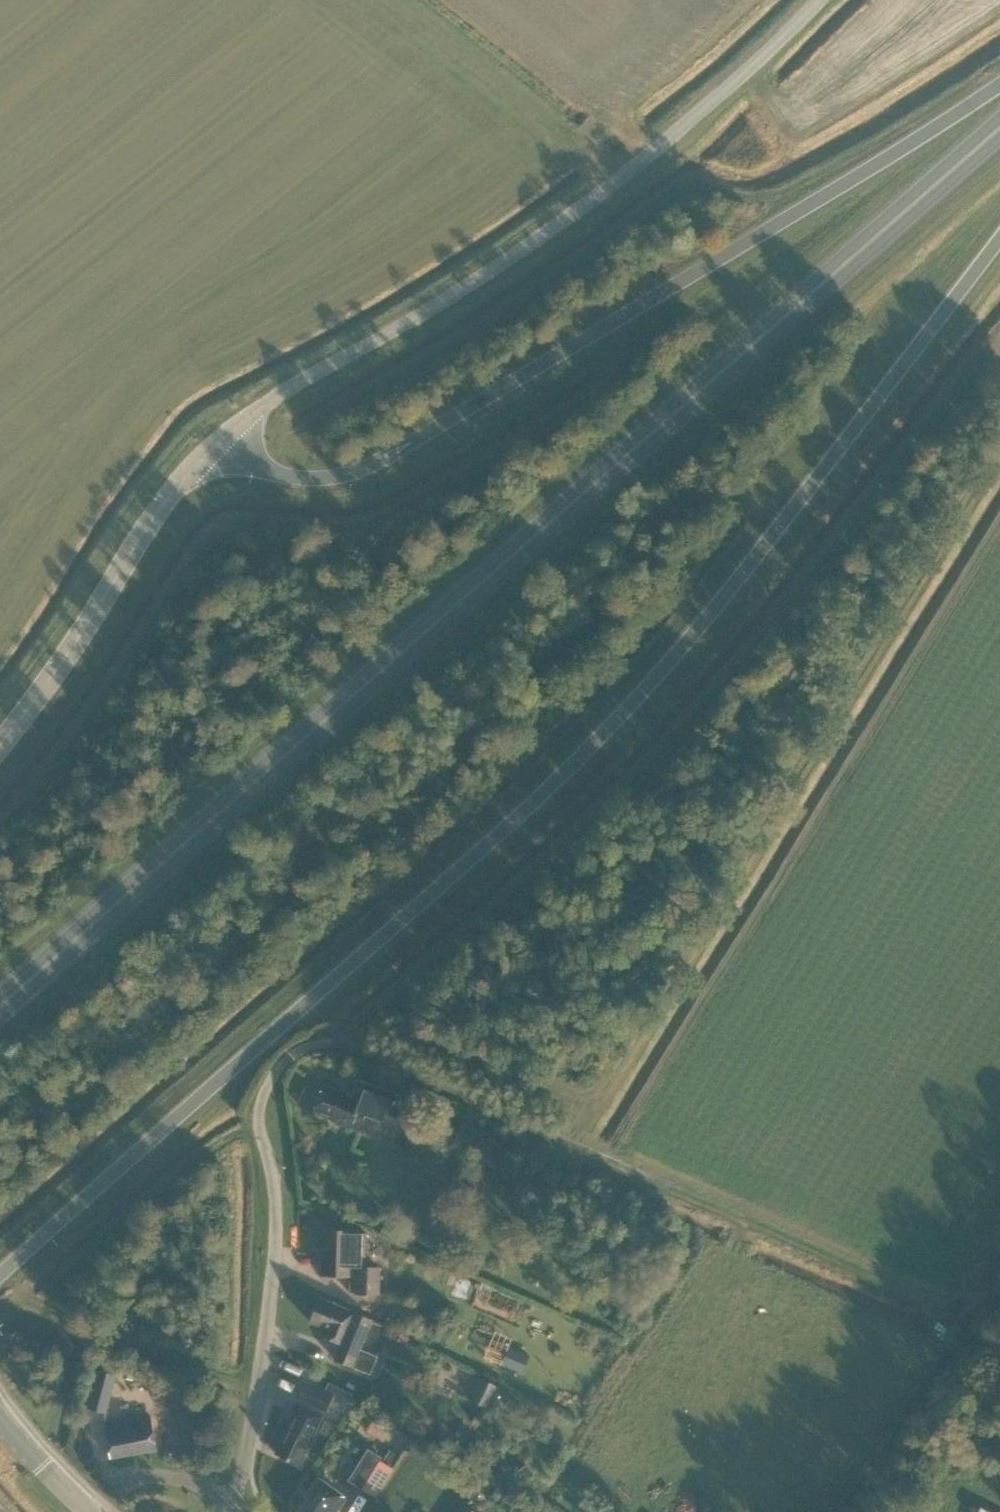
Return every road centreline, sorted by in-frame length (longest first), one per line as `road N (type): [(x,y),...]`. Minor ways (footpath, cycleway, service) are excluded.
road 1 (trunk): [(0,1273),(503,827),(667,666),(999,236)]
road 2 (trunk): [(0,1004),(999,128)]
road 3 (trunk): [(999,82),(381,458),(311,477),(257,465),(220,435)]
road 4 (unclassified): [(220,435),(470,287),(618,186),(715,109),(823,0)]
road 5 (residential): [(227,1511),(267,1341),(274,1248),(260,1098),(283,1058),(344,1049)]
road 6 (secondary): [(0,742),(160,505),(220,435)]
road 7 (tertiary): [(90,1511),(0,1419)]

